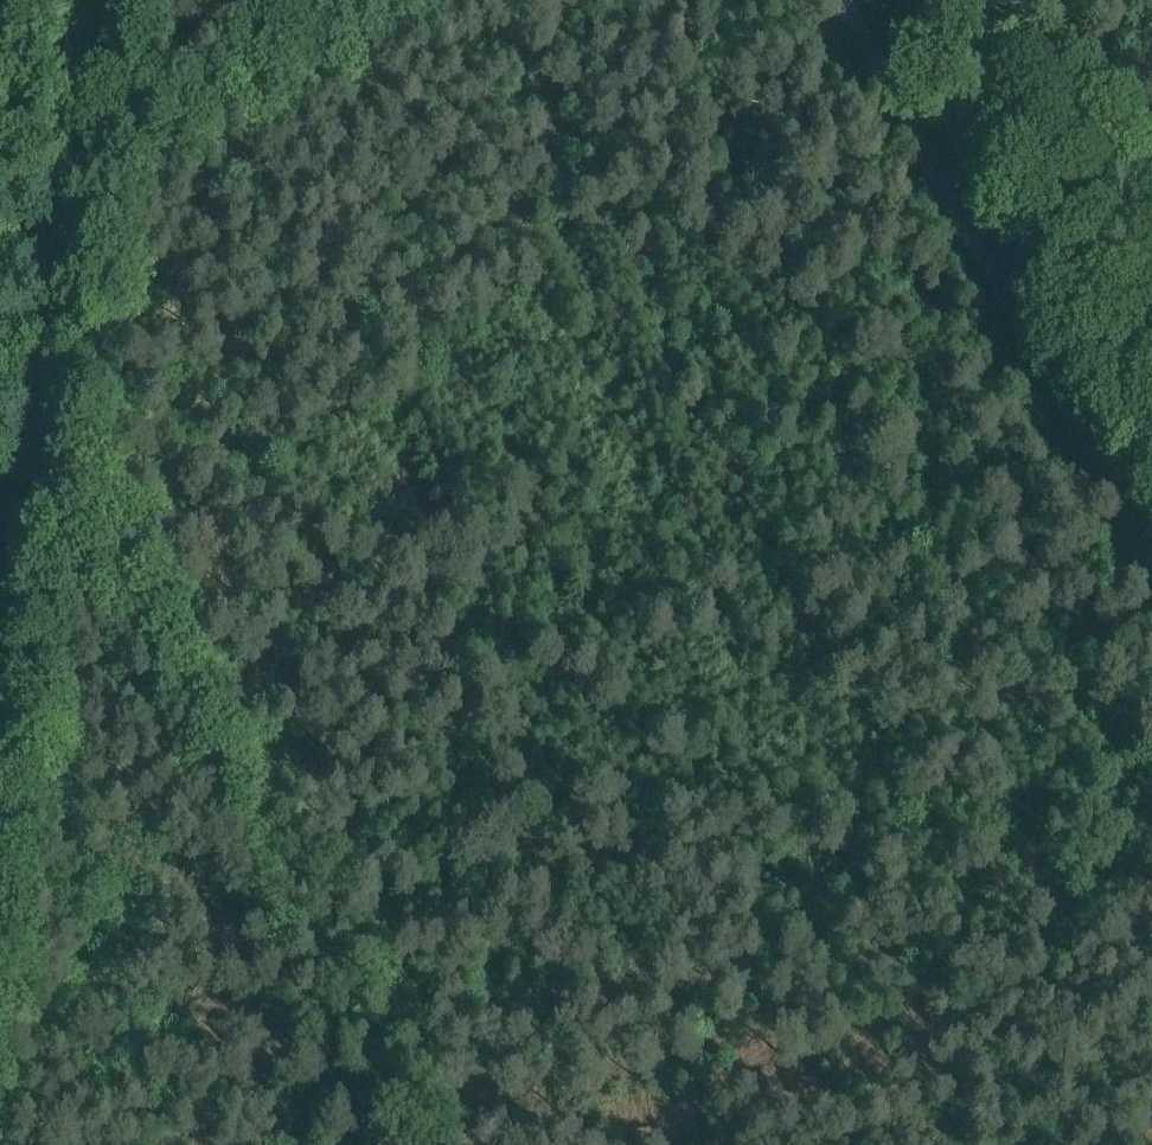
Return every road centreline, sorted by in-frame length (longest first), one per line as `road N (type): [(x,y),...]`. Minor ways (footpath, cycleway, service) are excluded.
road 1 (track): [(0,674),(100,0)]
road 2 (unclassified): [(1151,553),(851,0)]
road 3 (track): [(347,0),(74,178)]

